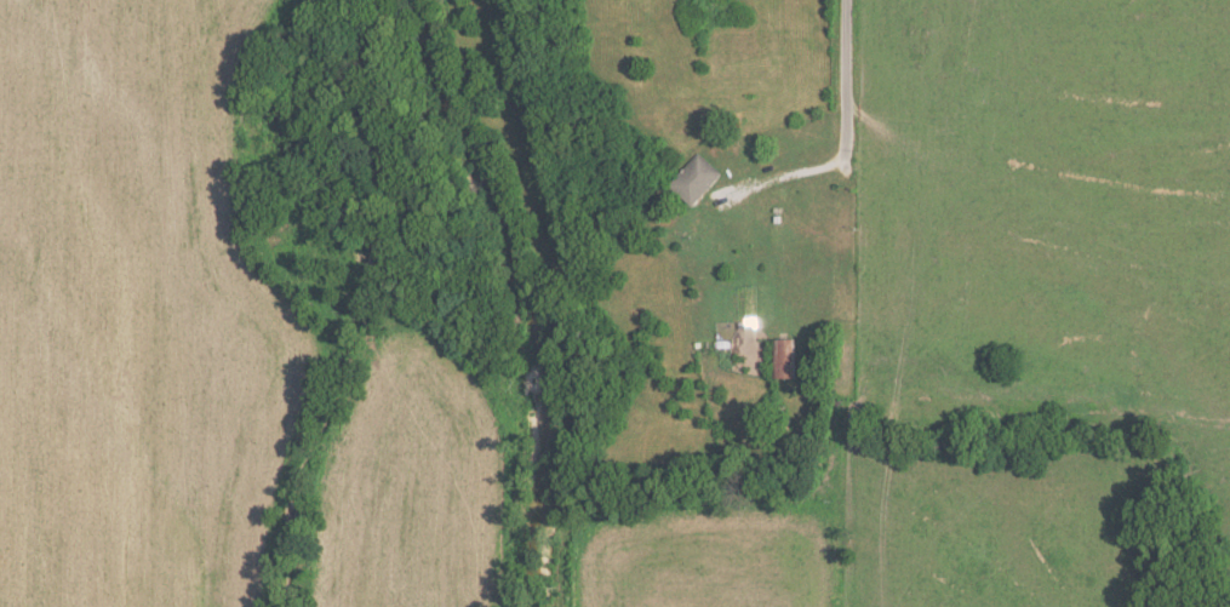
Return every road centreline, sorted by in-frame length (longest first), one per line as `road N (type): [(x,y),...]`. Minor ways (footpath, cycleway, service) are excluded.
road 1 (residential): [(725,206),(770,183),(845,166),(845,0)]

